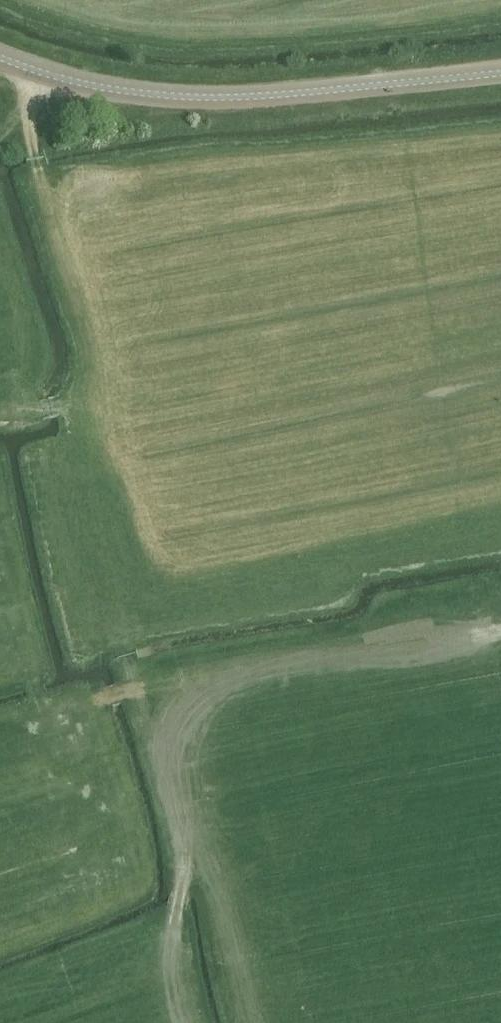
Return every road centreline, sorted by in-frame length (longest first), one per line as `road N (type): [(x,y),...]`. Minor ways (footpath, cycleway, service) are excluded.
road 1 (track): [(500,620),(173,676),(135,692),(178,873),(179,945),(198,1022)]
road 2 (tertiary): [(500,74),(226,98),(126,91),(0,58)]
road 3 (track): [(65,714),(135,692),(78,406),(24,415)]
road 4 (track): [(78,406),(89,379),(38,178),(28,100),(0,139)]

